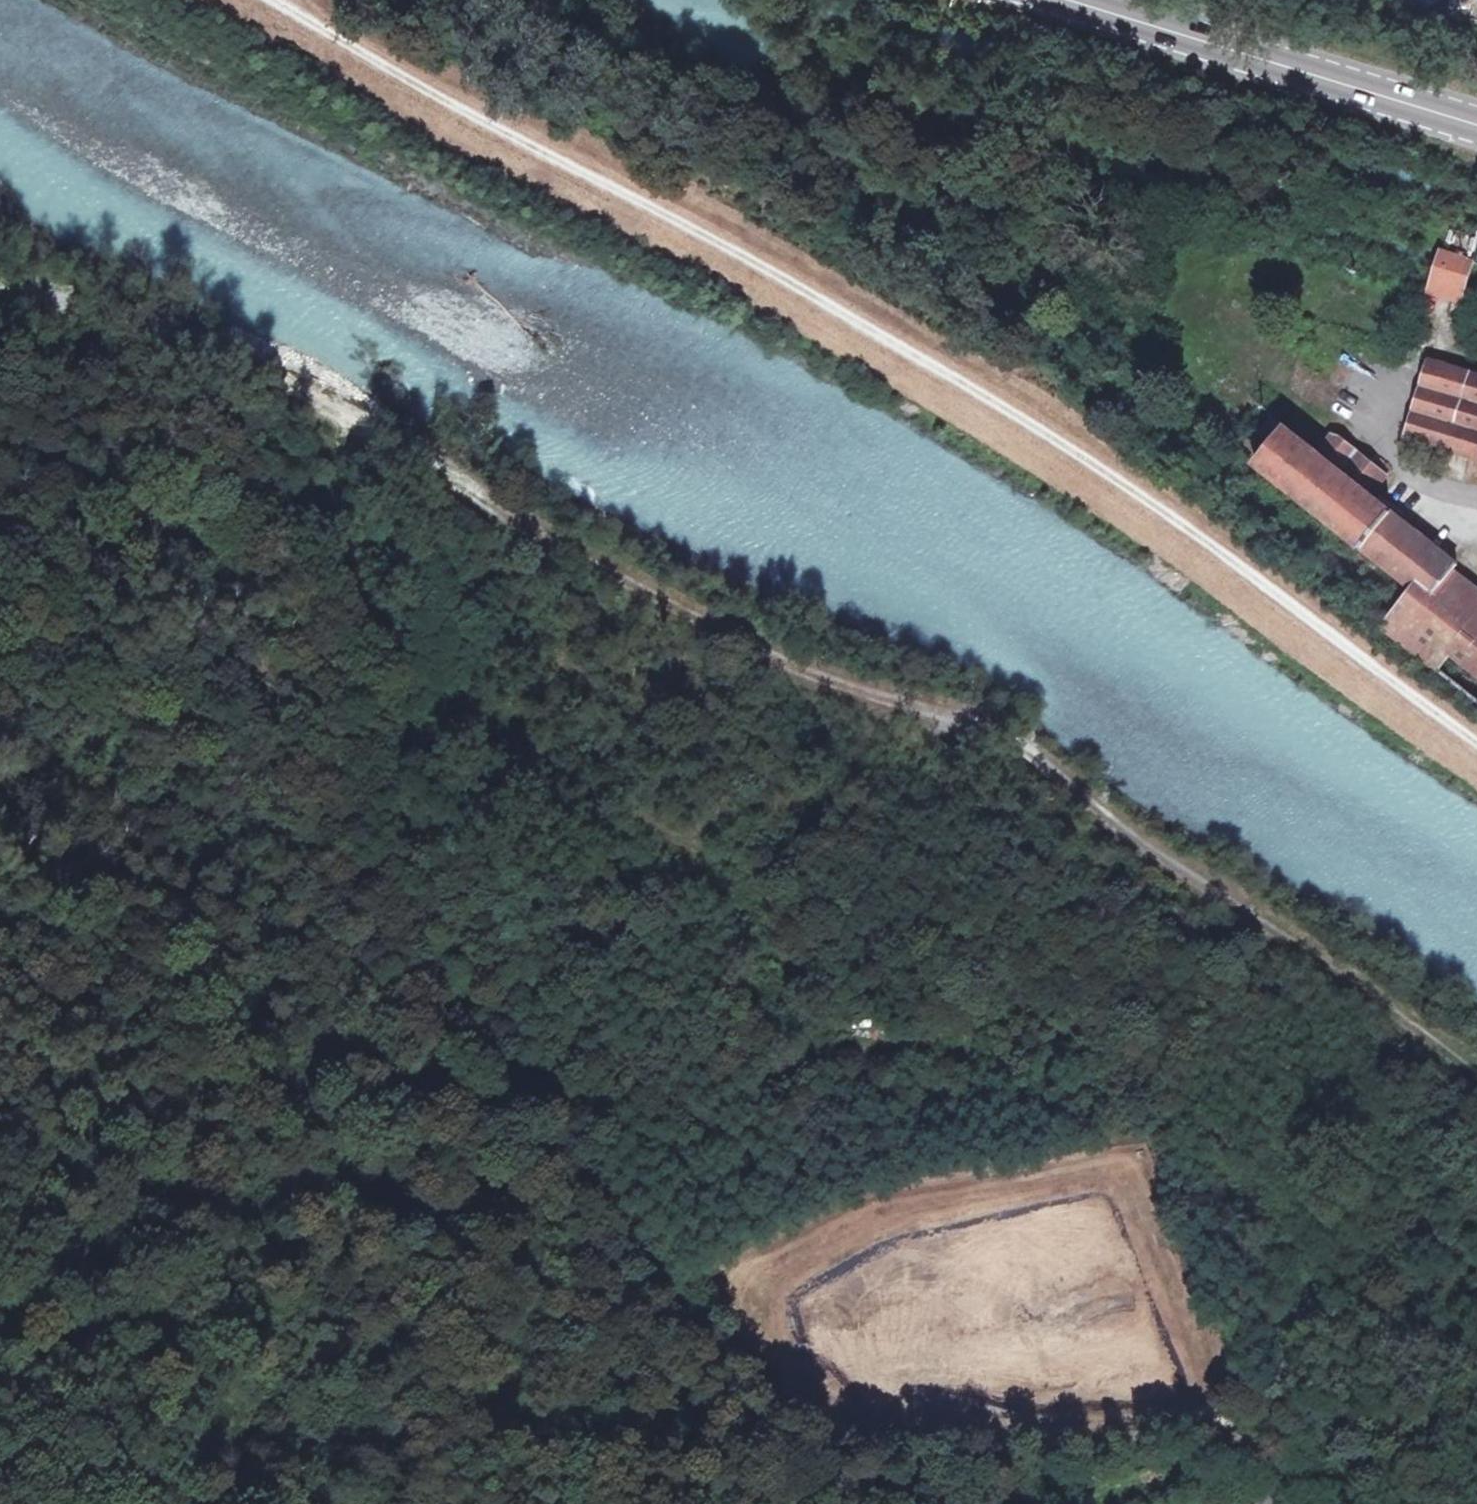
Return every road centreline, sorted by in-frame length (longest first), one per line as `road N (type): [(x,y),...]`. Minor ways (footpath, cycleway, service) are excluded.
road 1 (track): [(1476,1077),(1301,950),(1156,858),(1009,741),(759,652),(532,535),(231,352),(80,304),(0,294)]
road 2 (primary): [(1074,0),(1476,125)]

